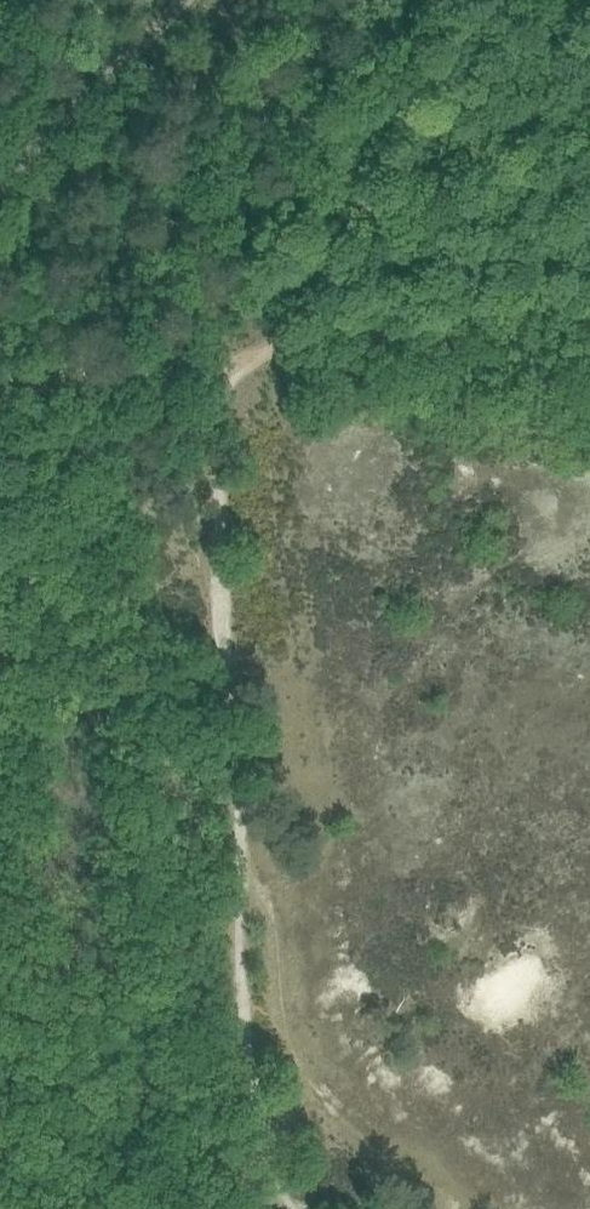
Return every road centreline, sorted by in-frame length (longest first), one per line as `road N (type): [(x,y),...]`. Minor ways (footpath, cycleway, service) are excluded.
road 1 (track): [(287,1208),(249,1054),(232,912),(232,749),(213,582),(217,399),(227,366)]
road 2 (track): [(227,366),(324,335),(437,315),(589,305)]
road 3 (track): [(0,383),(227,366)]

